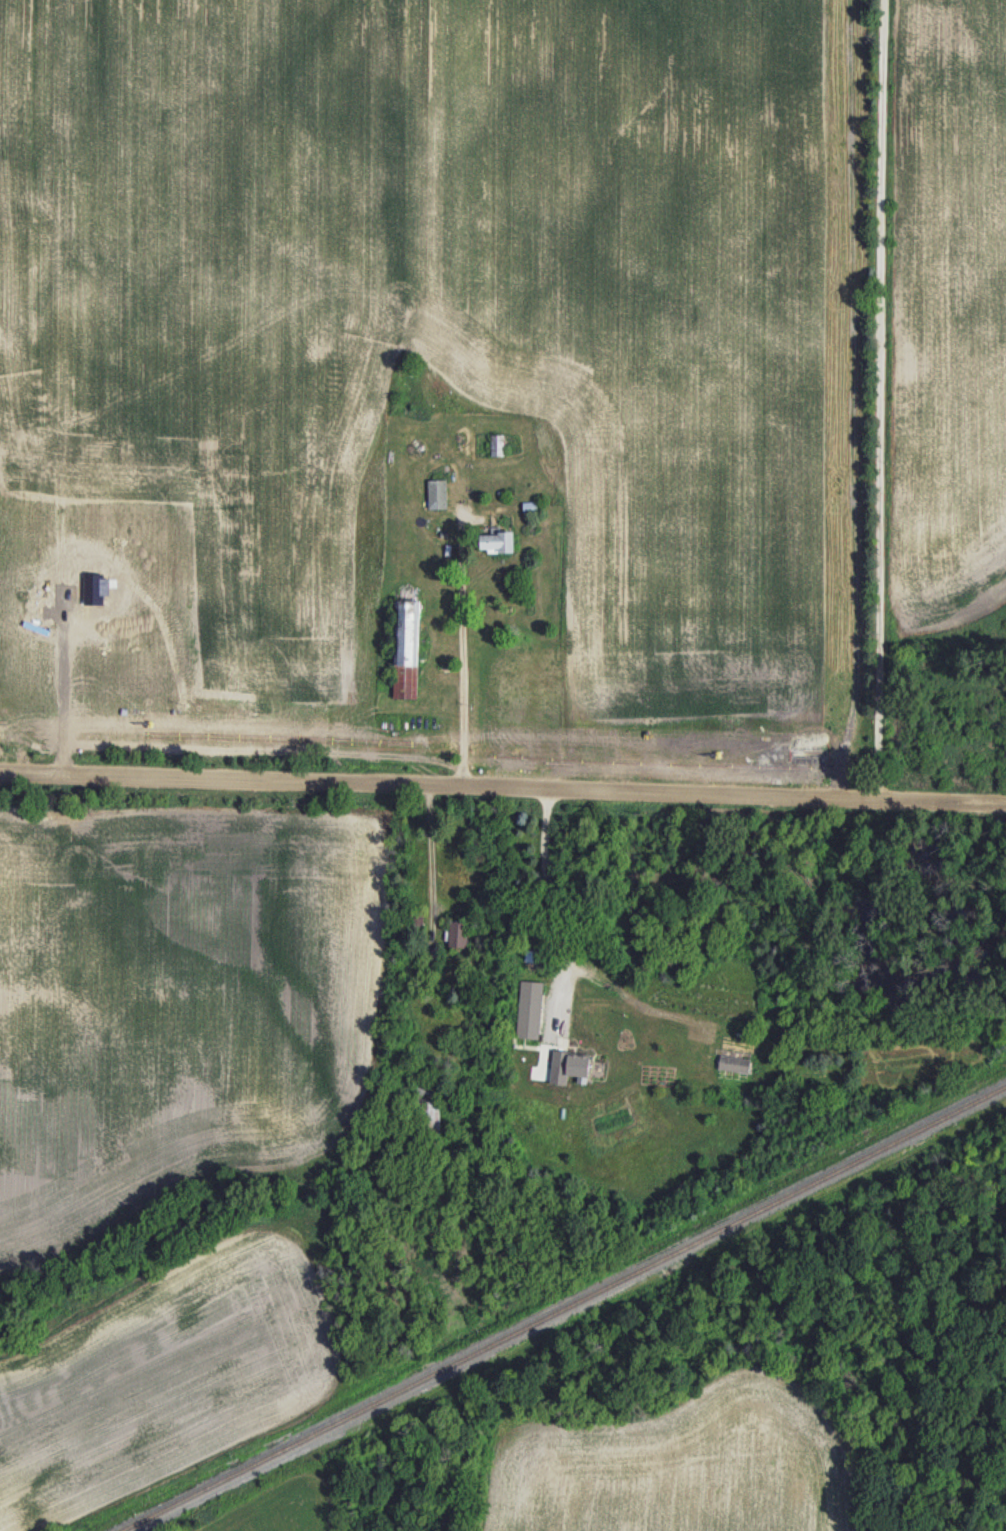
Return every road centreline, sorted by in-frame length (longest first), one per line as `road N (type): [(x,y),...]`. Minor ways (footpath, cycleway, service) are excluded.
road 1 (residential): [(1005,809),(0,780)]

